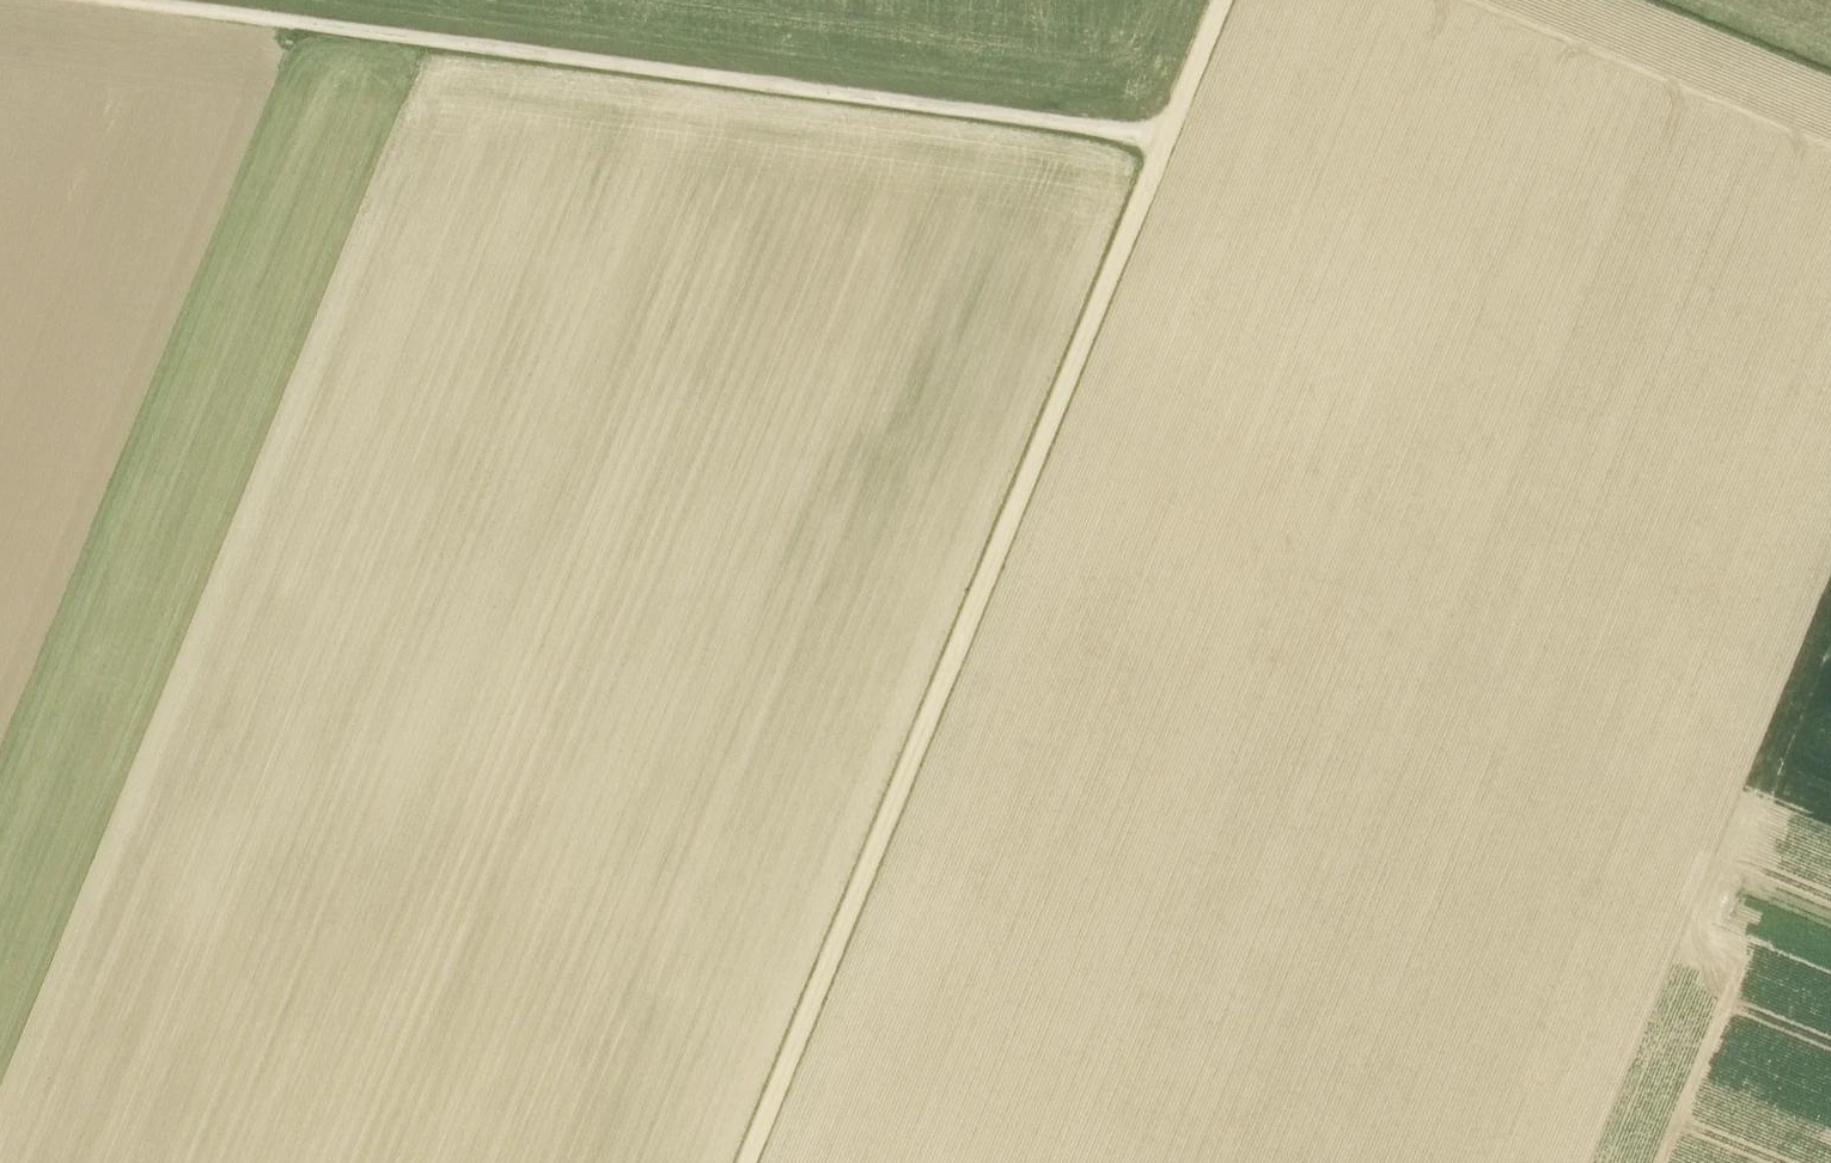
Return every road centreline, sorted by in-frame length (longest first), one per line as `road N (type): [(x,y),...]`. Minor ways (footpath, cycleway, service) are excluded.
road 1 (unclassified): [(747,1162),(1225,0)]
road 2 (track): [(1168,138),(107,0)]
road 3 (track): [(1666,0),(1830,67)]

